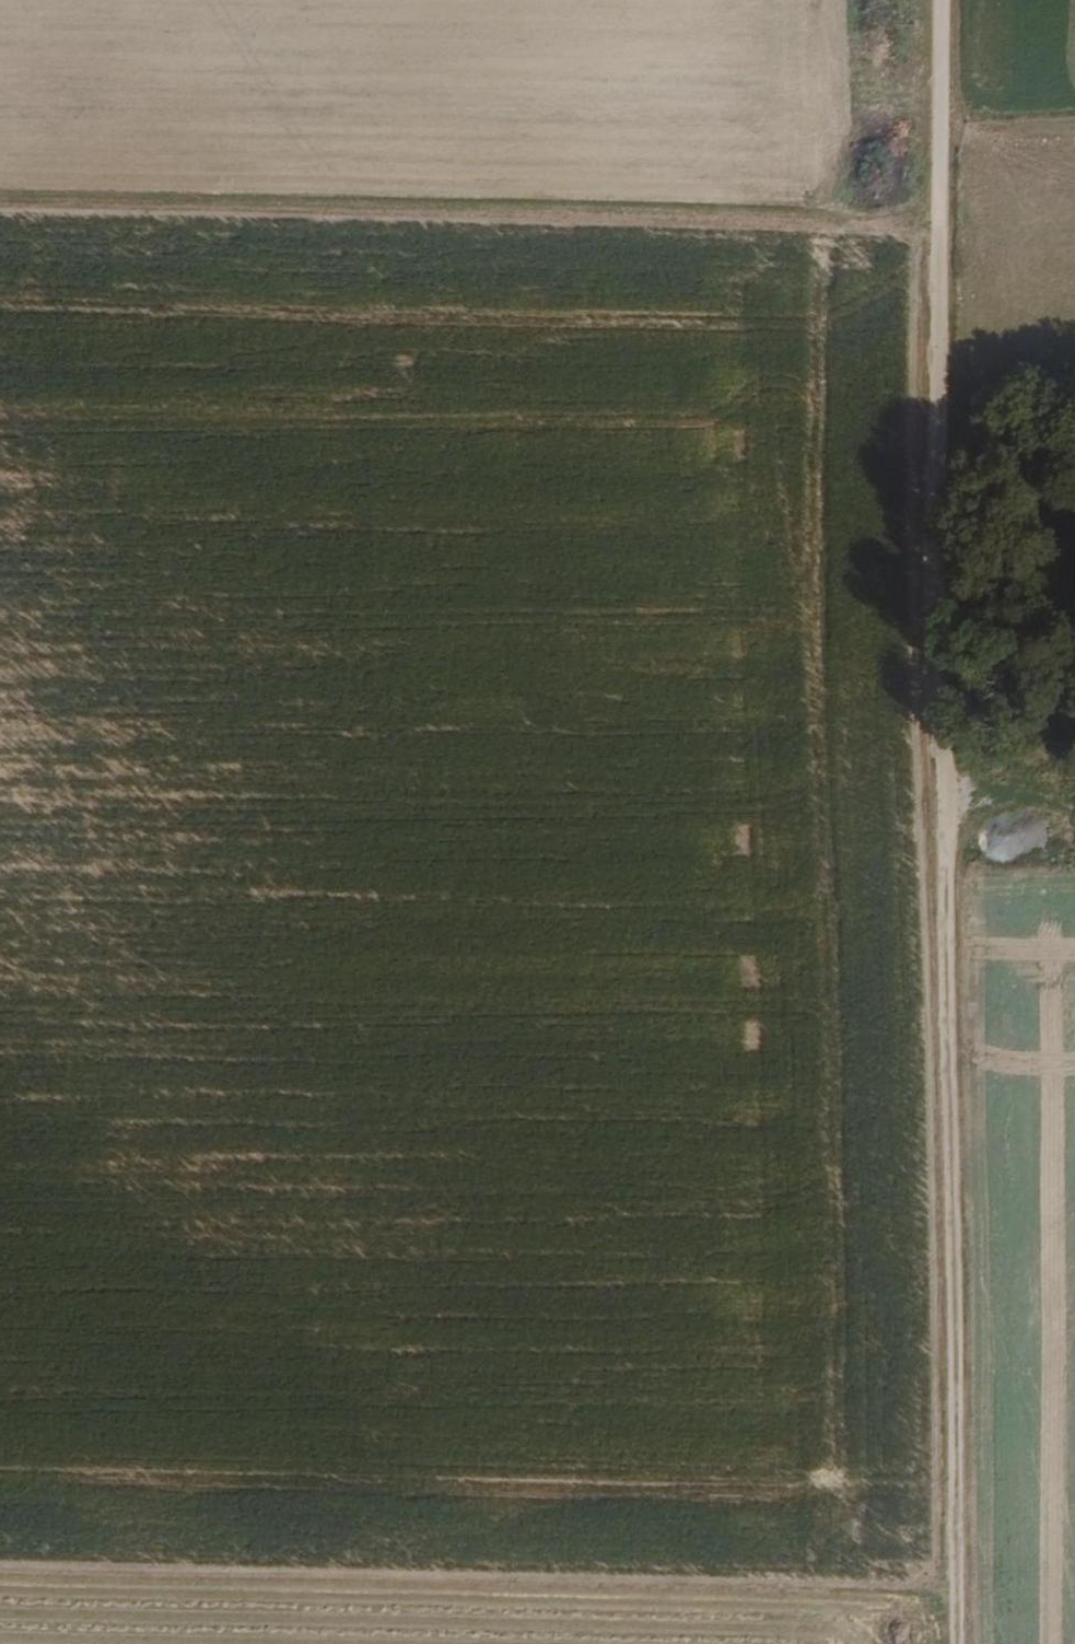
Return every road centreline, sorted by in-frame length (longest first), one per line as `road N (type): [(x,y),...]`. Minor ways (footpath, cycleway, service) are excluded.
road 1 (unclassified): [(942,841),(939,0)]
road 2 (track): [(965,1643),(942,841)]

